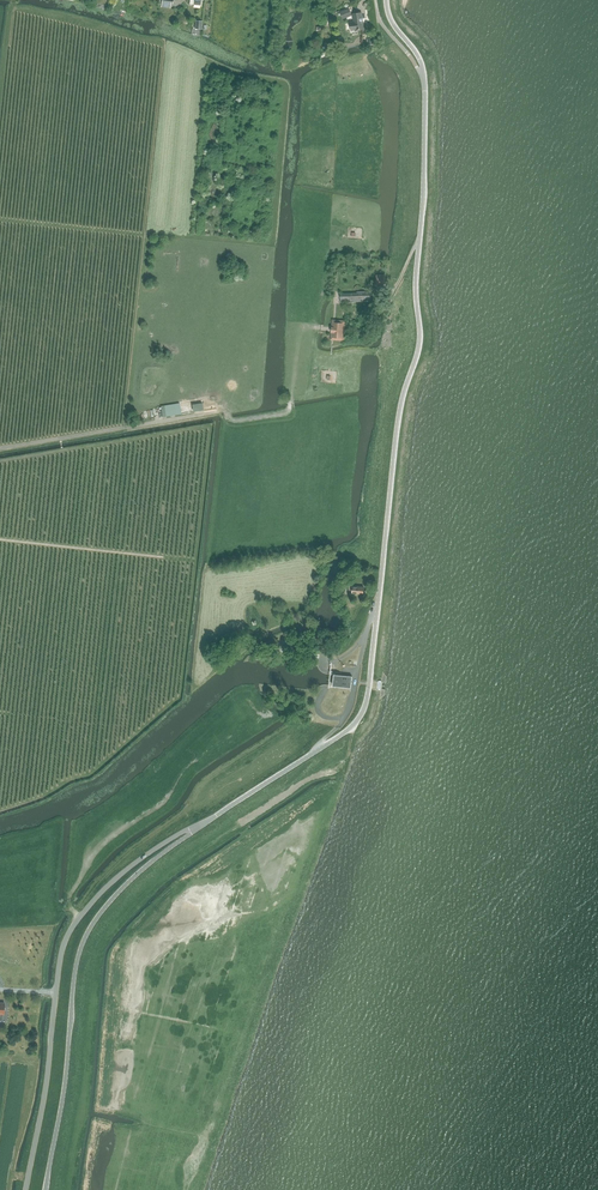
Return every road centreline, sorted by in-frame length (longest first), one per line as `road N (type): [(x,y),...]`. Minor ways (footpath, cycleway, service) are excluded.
road 1 (tertiary): [(205,823),(346,731),(367,702),(398,420),(420,341),(425,83)]
road 2 (tertiary): [(205,823),(114,881),(67,939),(27,1189)]
road 3 (tertiary): [(45,1189),(85,936),(136,875),(205,823)]

